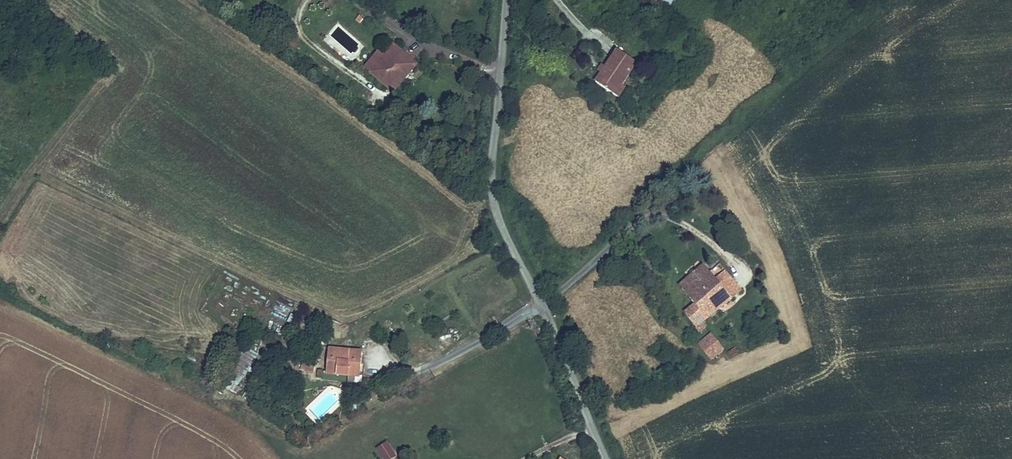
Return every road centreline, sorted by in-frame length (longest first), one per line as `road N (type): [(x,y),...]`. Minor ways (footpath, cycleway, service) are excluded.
road 1 (unclassified): [(605,458),(489,191),(503,0)]

